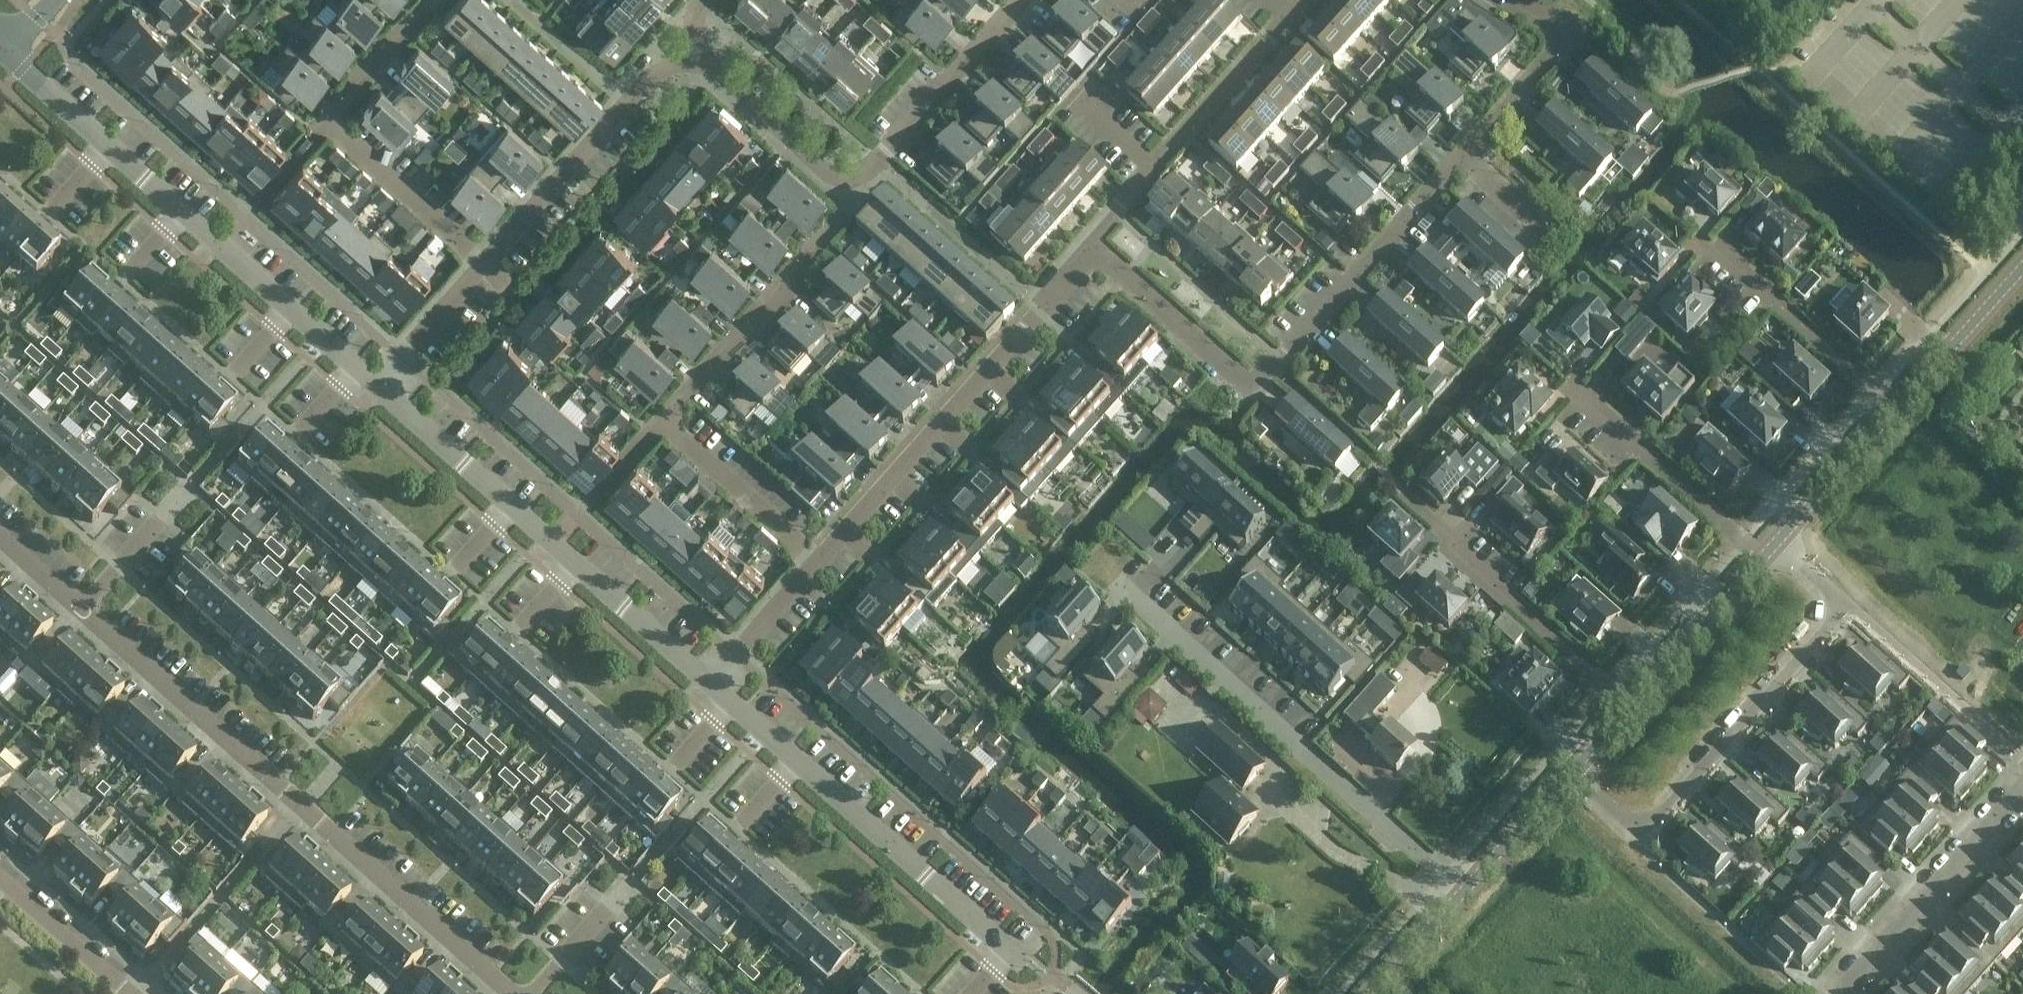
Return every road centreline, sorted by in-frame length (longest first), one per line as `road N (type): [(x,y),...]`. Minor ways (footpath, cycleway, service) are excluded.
road 1 (residential): [(1568,38),(1247,388),(1090,246)]
road 2 (residential): [(510,993),(0,537)]
road 3 (residential): [(851,179),(846,208),(658,422),(818,560)]
road 4 (residential): [(375,387),(6,48)]
road 5 (residential): [(1782,542),(1849,605),(1643,832),(1574,772)]
road 6 (residential): [(1053,983),(708,681)]
road 7 (residential): [(708,681),(375,387)]
road 8 (residential): [(818,560),(1090,246)]
road 9 (residential): [(429,0),(323,119),(485,263)]
road 10 (residential): [(1090,246),(1306,0)]
road 11 (tertiary): [(1371,993),(1574,772)]
road 12 (residential): [(695,63),(665,68),(628,100),(485,263)]
road 13 (residential): [(1839,993),(2022,787)]
road 14 (residential): [(1763,561),(1586,385)]
road 15 (residential): [(1898,407),(1709,247)]
road 16 (residential): [(1632,708),(1449,544)]
road 17 (residential): [(1017,0),(877,161),(851,179)]
road 18 (residential): [(851,179),(827,172),(715,70),(695,63)]
road 19 (tertiary): [(1632,708),(1763,561)]
road 20 (tertiary): [(1898,407),(2022,268)]
road 21 (residential): [(135,993),(0,872)]
road 22 (tertiary): [(1782,542),(1898,407)]
road 23 (residential): [(485,263),(375,387)]
road 24 (residential): [(708,681),(818,560)]

